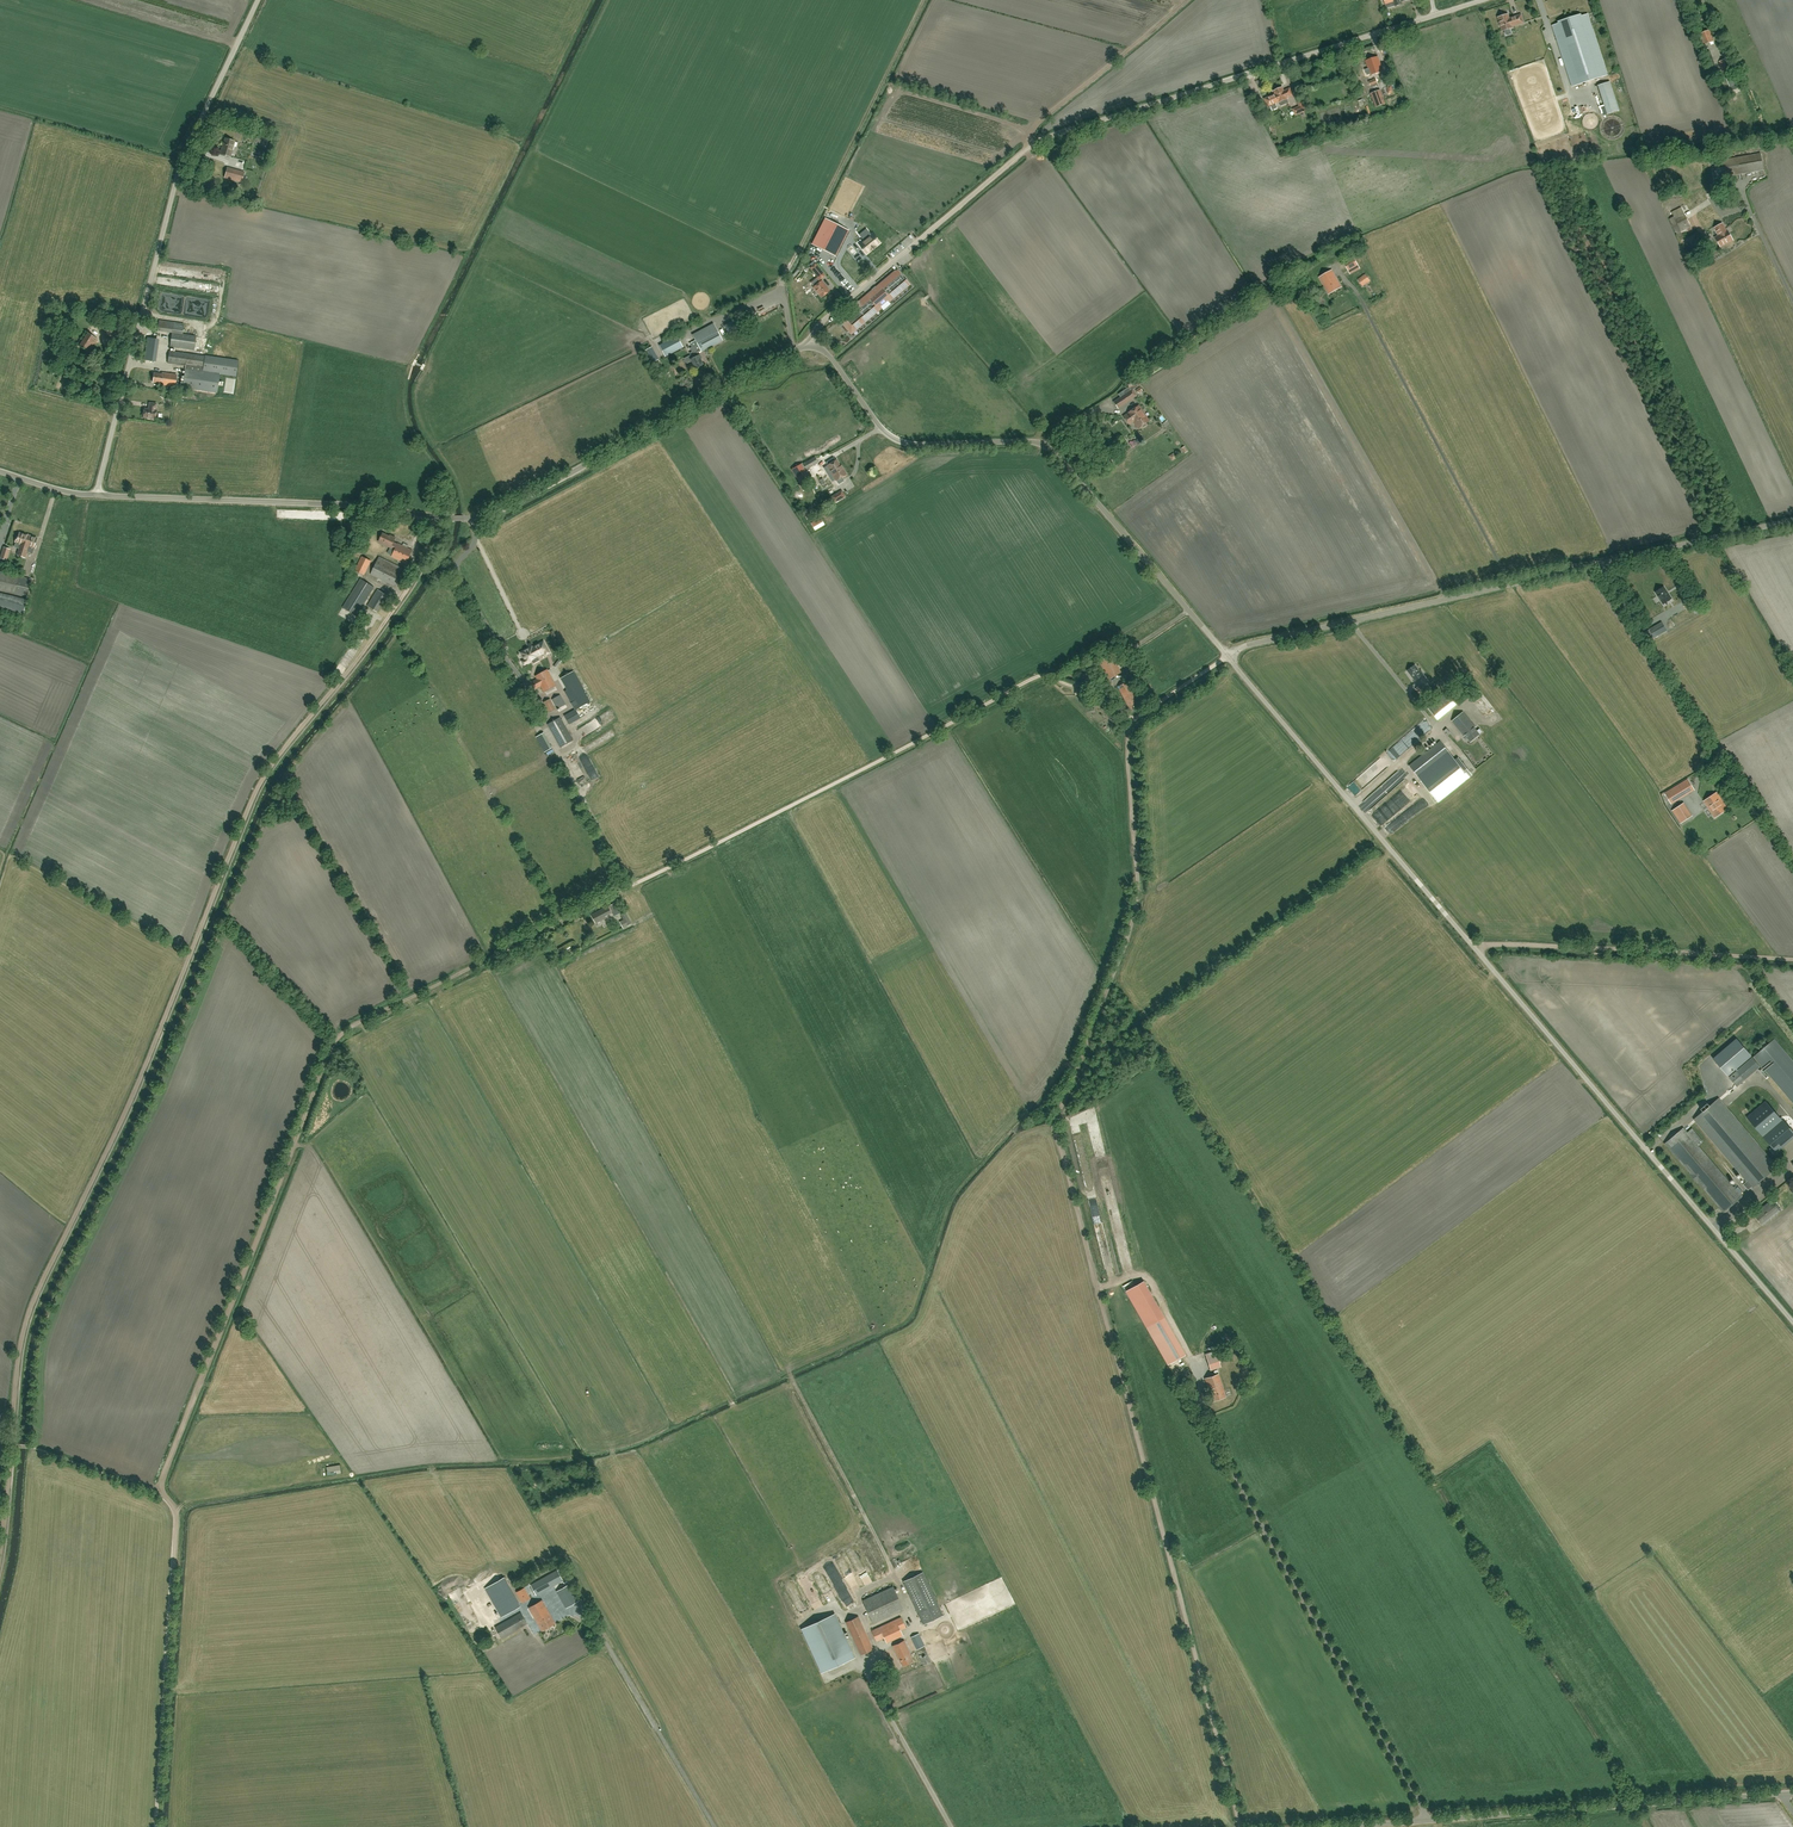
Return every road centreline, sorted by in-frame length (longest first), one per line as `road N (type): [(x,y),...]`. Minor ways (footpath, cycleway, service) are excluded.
road 1 (track): [(157,1491),(330,1049),(346,1030),(1039,676),(1110,685),(1130,719)]
road 2 (track): [(438,517),(410,589),(255,795),(142,1078),(33,1306),(12,1445)]
road 3 (unclassified): [(1792,1324),(1227,656)]
road 4 (track): [(1083,1052),(1056,1134),(1239,1826)]
road 5 (unclassified): [(811,347),(820,323),(1041,139),(1482,0)]
road 6 (unclassified): [(96,495),(480,516),(811,347)]
road 7 (unclassified): [(1227,656),(1287,635),(1792,520)]
road 8 (unclassified): [(811,347),(831,359),(901,443),(1042,443),(1227,656)]
road 9 (unclassified): [(96,495),(179,160),(257,0)]
road 10 (tertiary): [(1347,1826),(1792,1793)]
road 11 (track): [(1130,719),(1136,901),(1083,1052)]
road 12 (track): [(1792,961),(1496,944),(1478,951)]
road 13 (track): [(1029,147),(1037,122),(1186,0)]
road 14 (track): [(166,1671),(178,1520),(157,1491)]
road 15 (unclassified): [(155,1826),(166,1671)]
road 16 (track): [(630,887),(560,753)]

